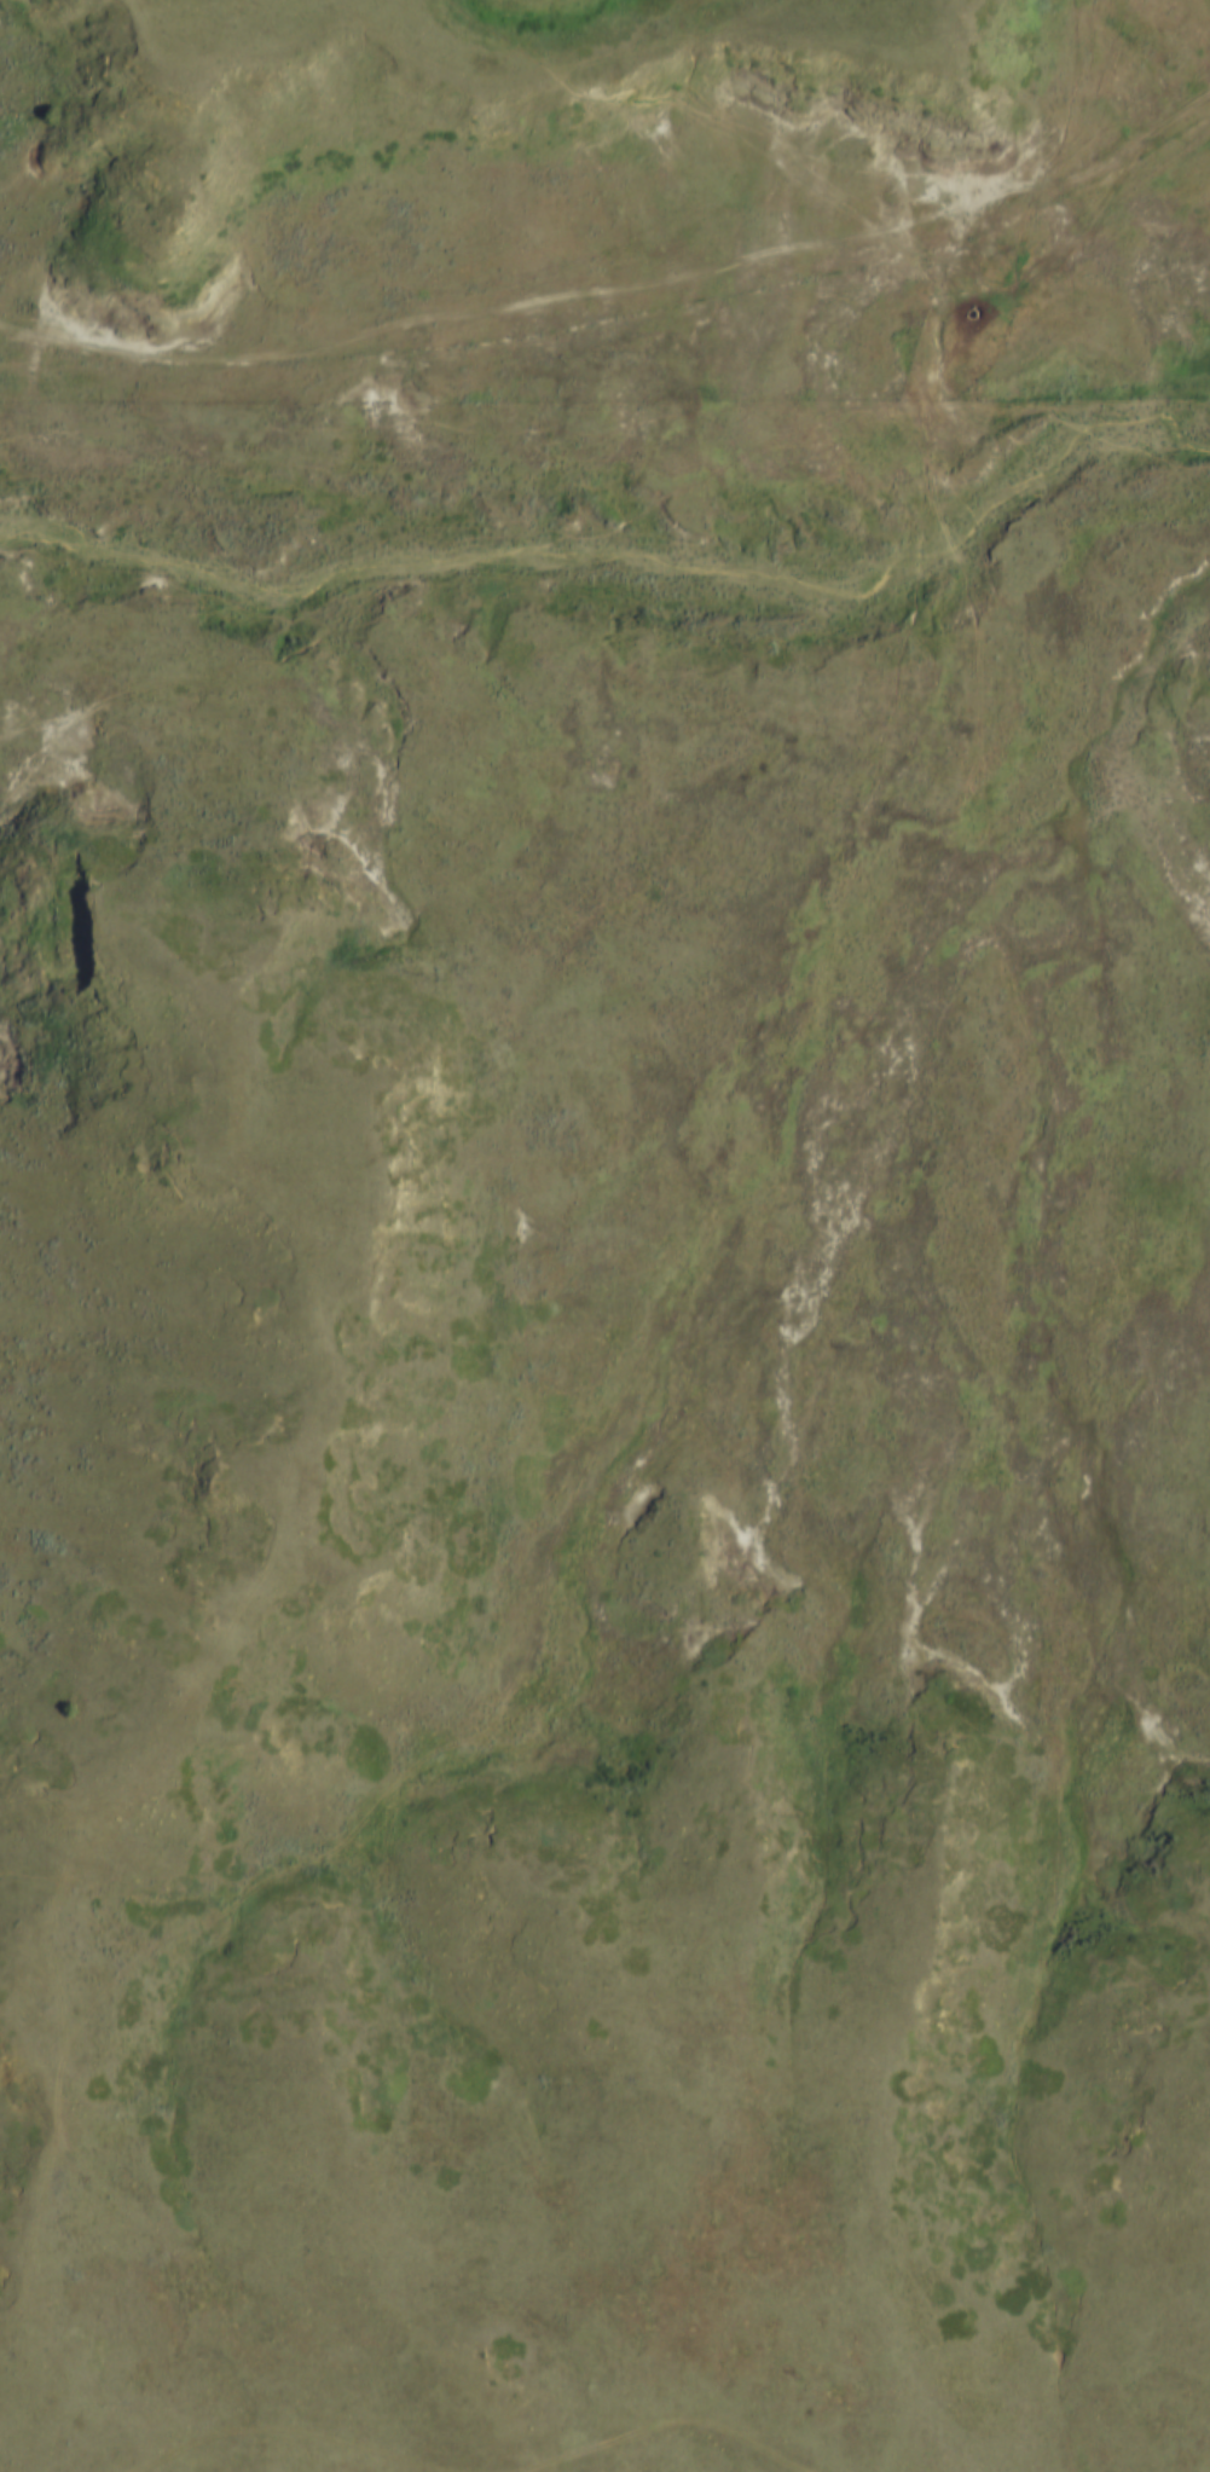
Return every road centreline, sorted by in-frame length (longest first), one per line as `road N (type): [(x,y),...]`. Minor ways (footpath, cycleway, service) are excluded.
road 1 (track): [(0,331),(210,357),(354,345),(542,313),(967,225),(1127,163),(1209,100)]
road 2 (track): [(435,2471),(308,2436),(248,2432),(163,2471)]
road 3 (track): [(801,2471),(697,2425),(644,2430),(533,2471)]

